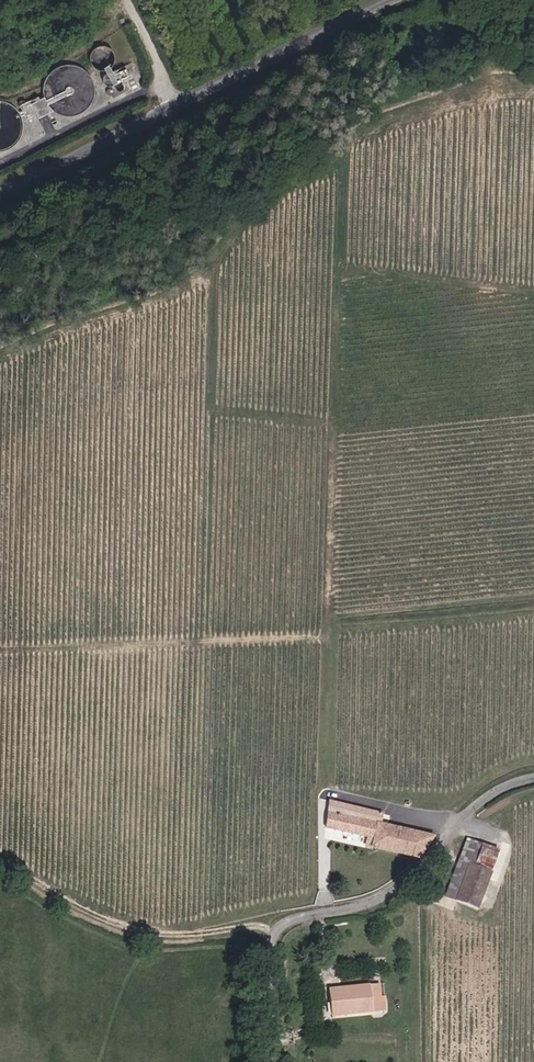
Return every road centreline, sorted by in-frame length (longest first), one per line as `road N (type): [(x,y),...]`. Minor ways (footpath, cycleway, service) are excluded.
road 1 (unclassified): [(271,1061),(273,935),(282,925),(396,890),(485,798),(533,778)]
road 2 (track): [(0,866),(137,929),(176,934),(253,923),(273,935)]
road 3 (tertiary): [(384,0),(184,103)]
road 4 (tertiary): [(184,103),(0,198)]

